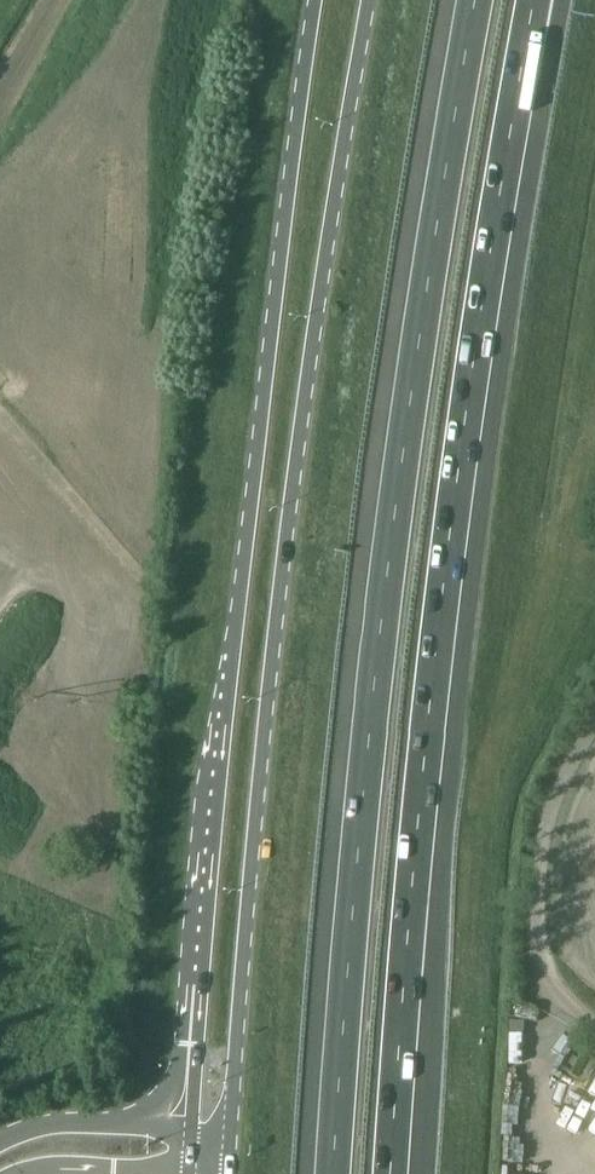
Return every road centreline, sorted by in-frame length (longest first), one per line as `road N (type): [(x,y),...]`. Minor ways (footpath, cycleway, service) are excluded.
road 1 (motorway): [(391,1173),(401,1019),(468,408),(534,0)]
road 2 (motorway): [(476,0),(413,391),(334,1173)]
road 3 (secondary): [(230,1154),(280,602),(371,0)]
road 4 (secondary): [(316,0),(215,815),(193,1128)]
road 5 (unclassified): [(193,1128),(48,1124),(0,1141)]

